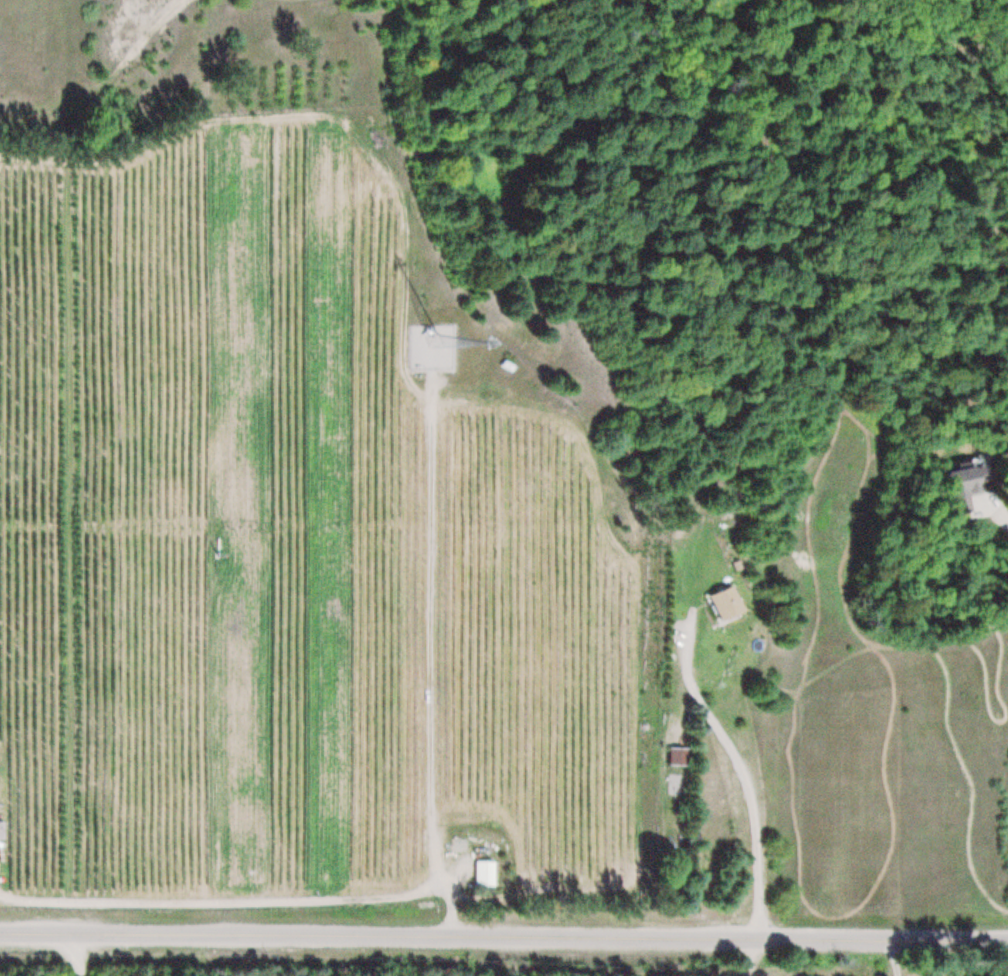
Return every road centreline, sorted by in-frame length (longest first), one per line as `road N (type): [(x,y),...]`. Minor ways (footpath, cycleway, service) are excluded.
road 1 (residential): [(1007,940),(0,935)]

